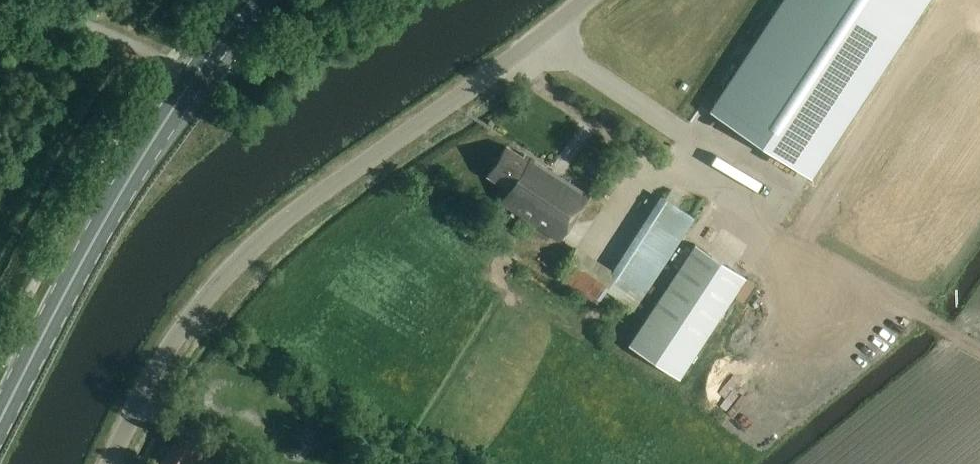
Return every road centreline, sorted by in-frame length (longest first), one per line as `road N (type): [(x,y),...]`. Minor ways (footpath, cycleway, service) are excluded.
road 1 (unclassified): [(107,463),(139,396),(220,275),(278,223),(585,0)]
road 2 (primary): [(0,425),(115,201),(251,0)]

